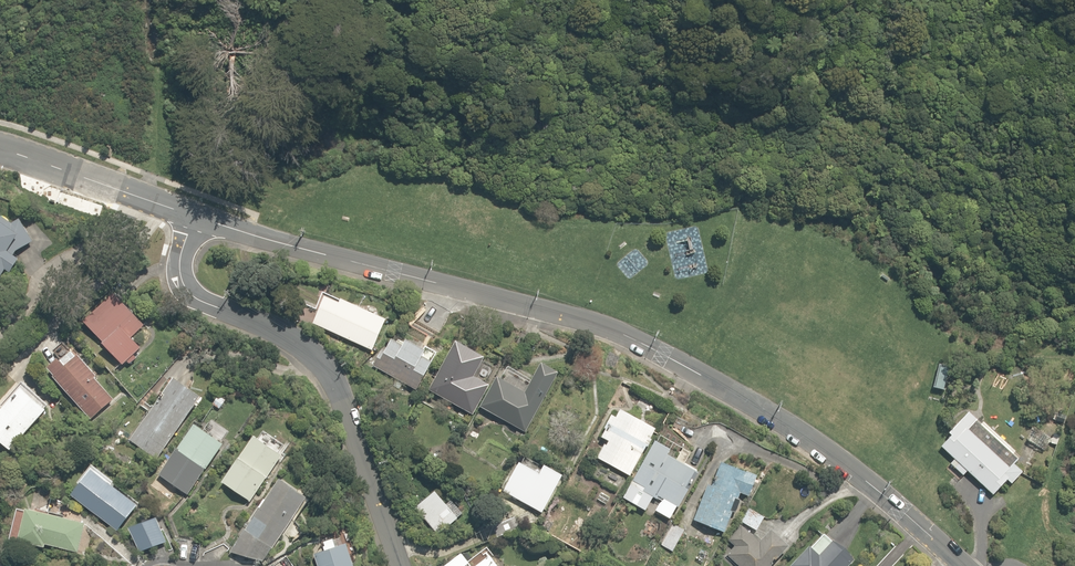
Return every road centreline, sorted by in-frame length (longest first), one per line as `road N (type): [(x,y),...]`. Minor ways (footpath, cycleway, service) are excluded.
road 1 (residential): [(195,218),(621,334),(760,415),(787,420),(965,565)]
road 2 (residential): [(398,565),(335,377),(279,329),(201,301),(181,281),(195,218)]
road 3 (residential): [(195,218),(0,150)]

